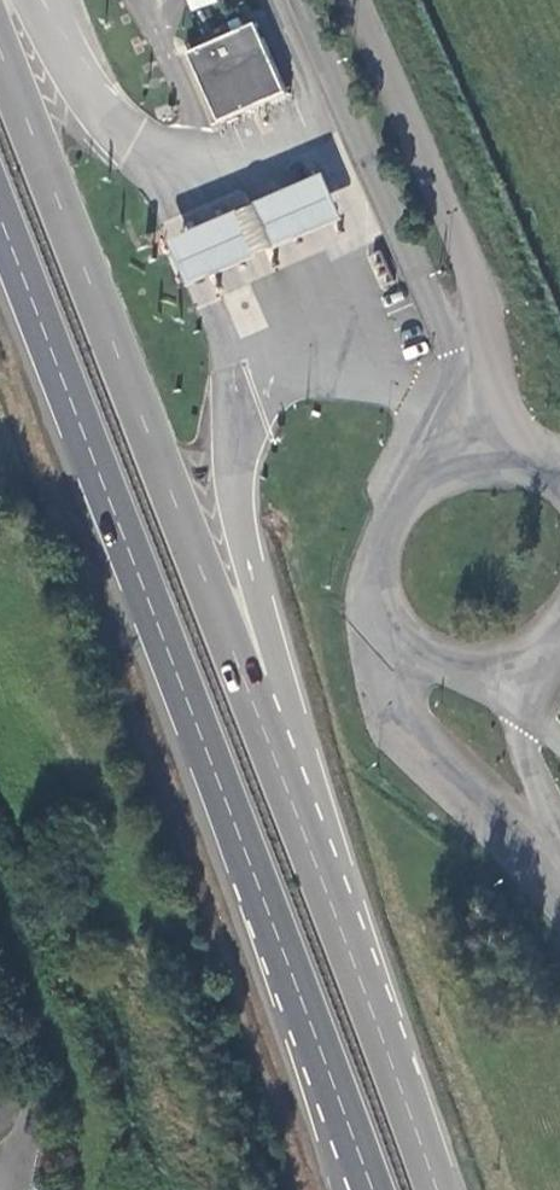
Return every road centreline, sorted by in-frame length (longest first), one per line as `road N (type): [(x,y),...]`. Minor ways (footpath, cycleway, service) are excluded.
road 1 (trunk): [(0,222),(335,1093)]
road 2 (trunk): [(312,851),(0,35)]
road 3 (unclassified): [(542,461),(499,387),(471,273),(358,0)]
road 4 (unclassified): [(300,0),(454,360),(456,462)]
road 5 (trunk): [(312,851),(300,732),(252,560),(239,444)]
road 6 (trunk): [(435,1189),(312,851)]
road 7 (unclassified): [(407,646),(409,688),(423,732),(559,886)]
road 8 (unclassified): [(456,462),(402,505),(385,543),(381,579),(407,646)]
road 9 (unclassified): [(559,848),(529,738),(523,676)]
road 10 (unclassified): [(407,646),(474,679),(523,676)]

